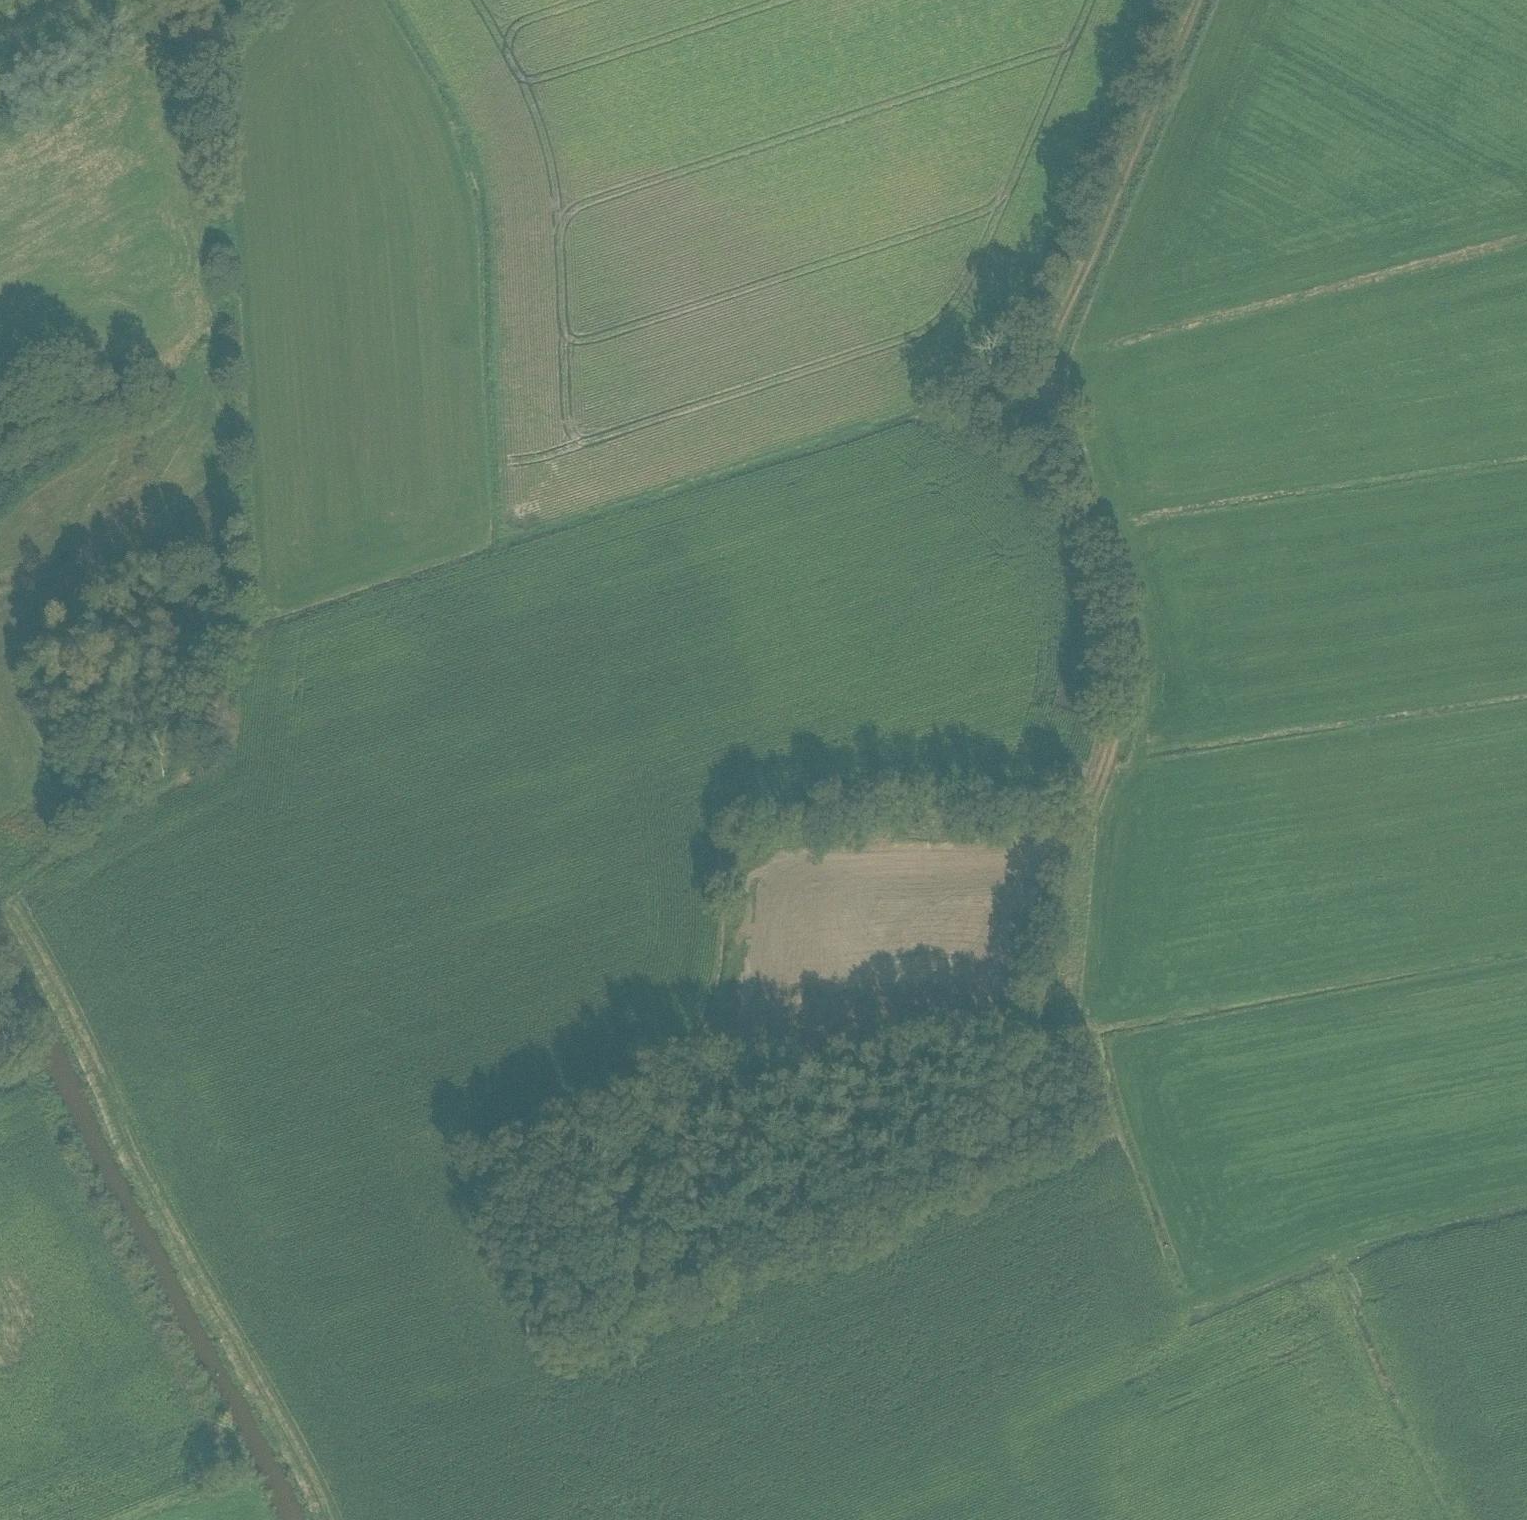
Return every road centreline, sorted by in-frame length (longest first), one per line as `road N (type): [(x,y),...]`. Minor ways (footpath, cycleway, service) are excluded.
road 1 (track): [(1189,0),(1032,372),(1140,650),(1128,732),(1087,821),(1058,922),(1000,1066),(942,1149),(827,1220),(680,1275)]

